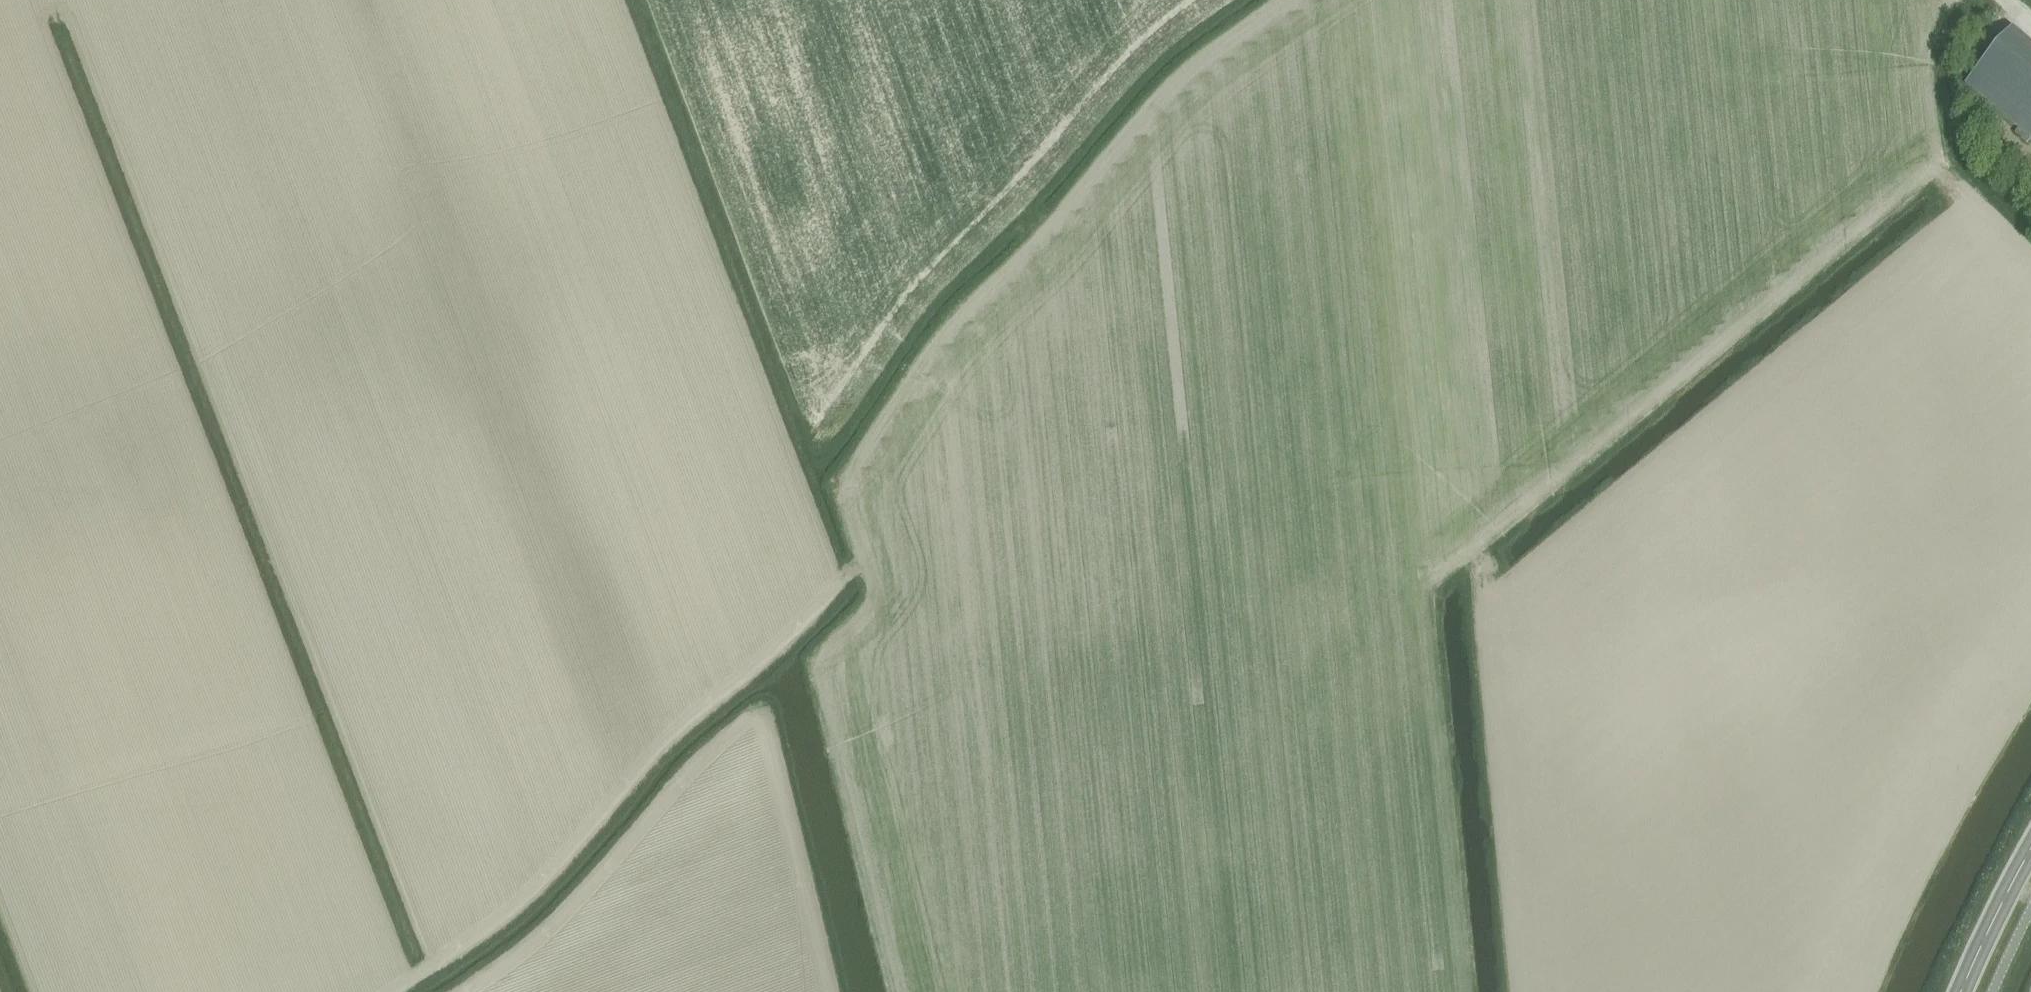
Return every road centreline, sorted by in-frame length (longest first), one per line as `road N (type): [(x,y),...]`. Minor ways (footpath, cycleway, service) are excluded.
road 1 (primary): [(1962,991),(2030,850)]

